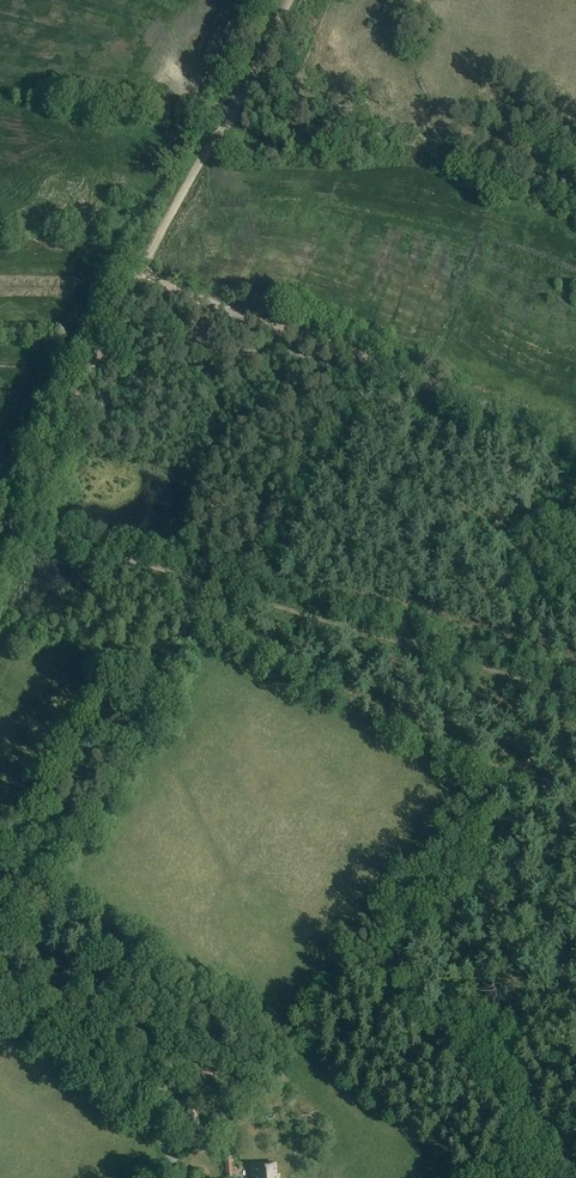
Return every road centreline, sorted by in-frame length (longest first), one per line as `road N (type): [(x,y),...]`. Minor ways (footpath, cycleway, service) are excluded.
road 1 (track): [(292,0),(94,359),(70,424)]
road 2 (track): [(143,266),(220,306),(333,341),(388,370)]
road 3 (unclassified): [(388,370),(575,437)]
road 4 (track): [(2,562),(70,424)]

